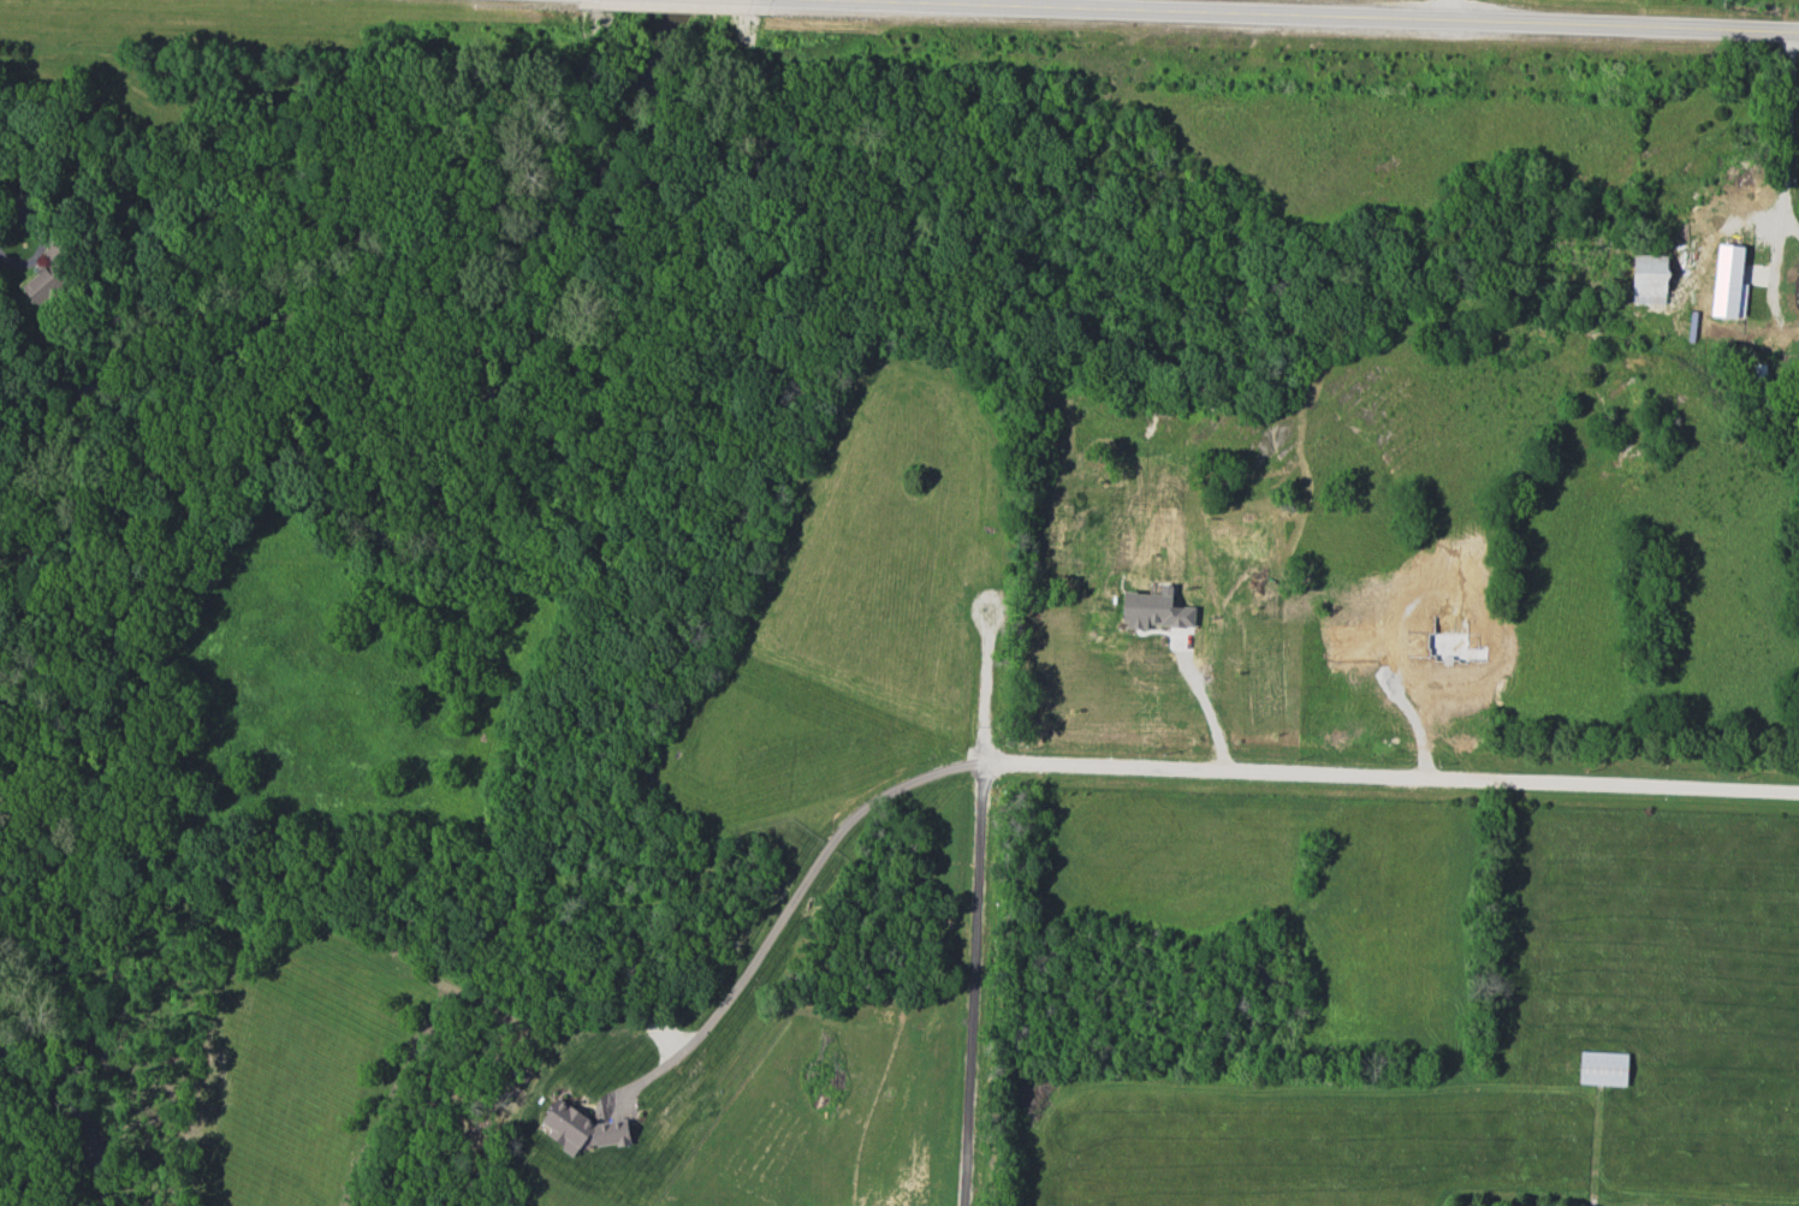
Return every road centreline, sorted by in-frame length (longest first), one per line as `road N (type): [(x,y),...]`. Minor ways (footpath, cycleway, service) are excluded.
road 1 (secondary): [(879,0),(1798,33)]
road 2 (track): [(1219,770),(1218,725),(1183,635)]

